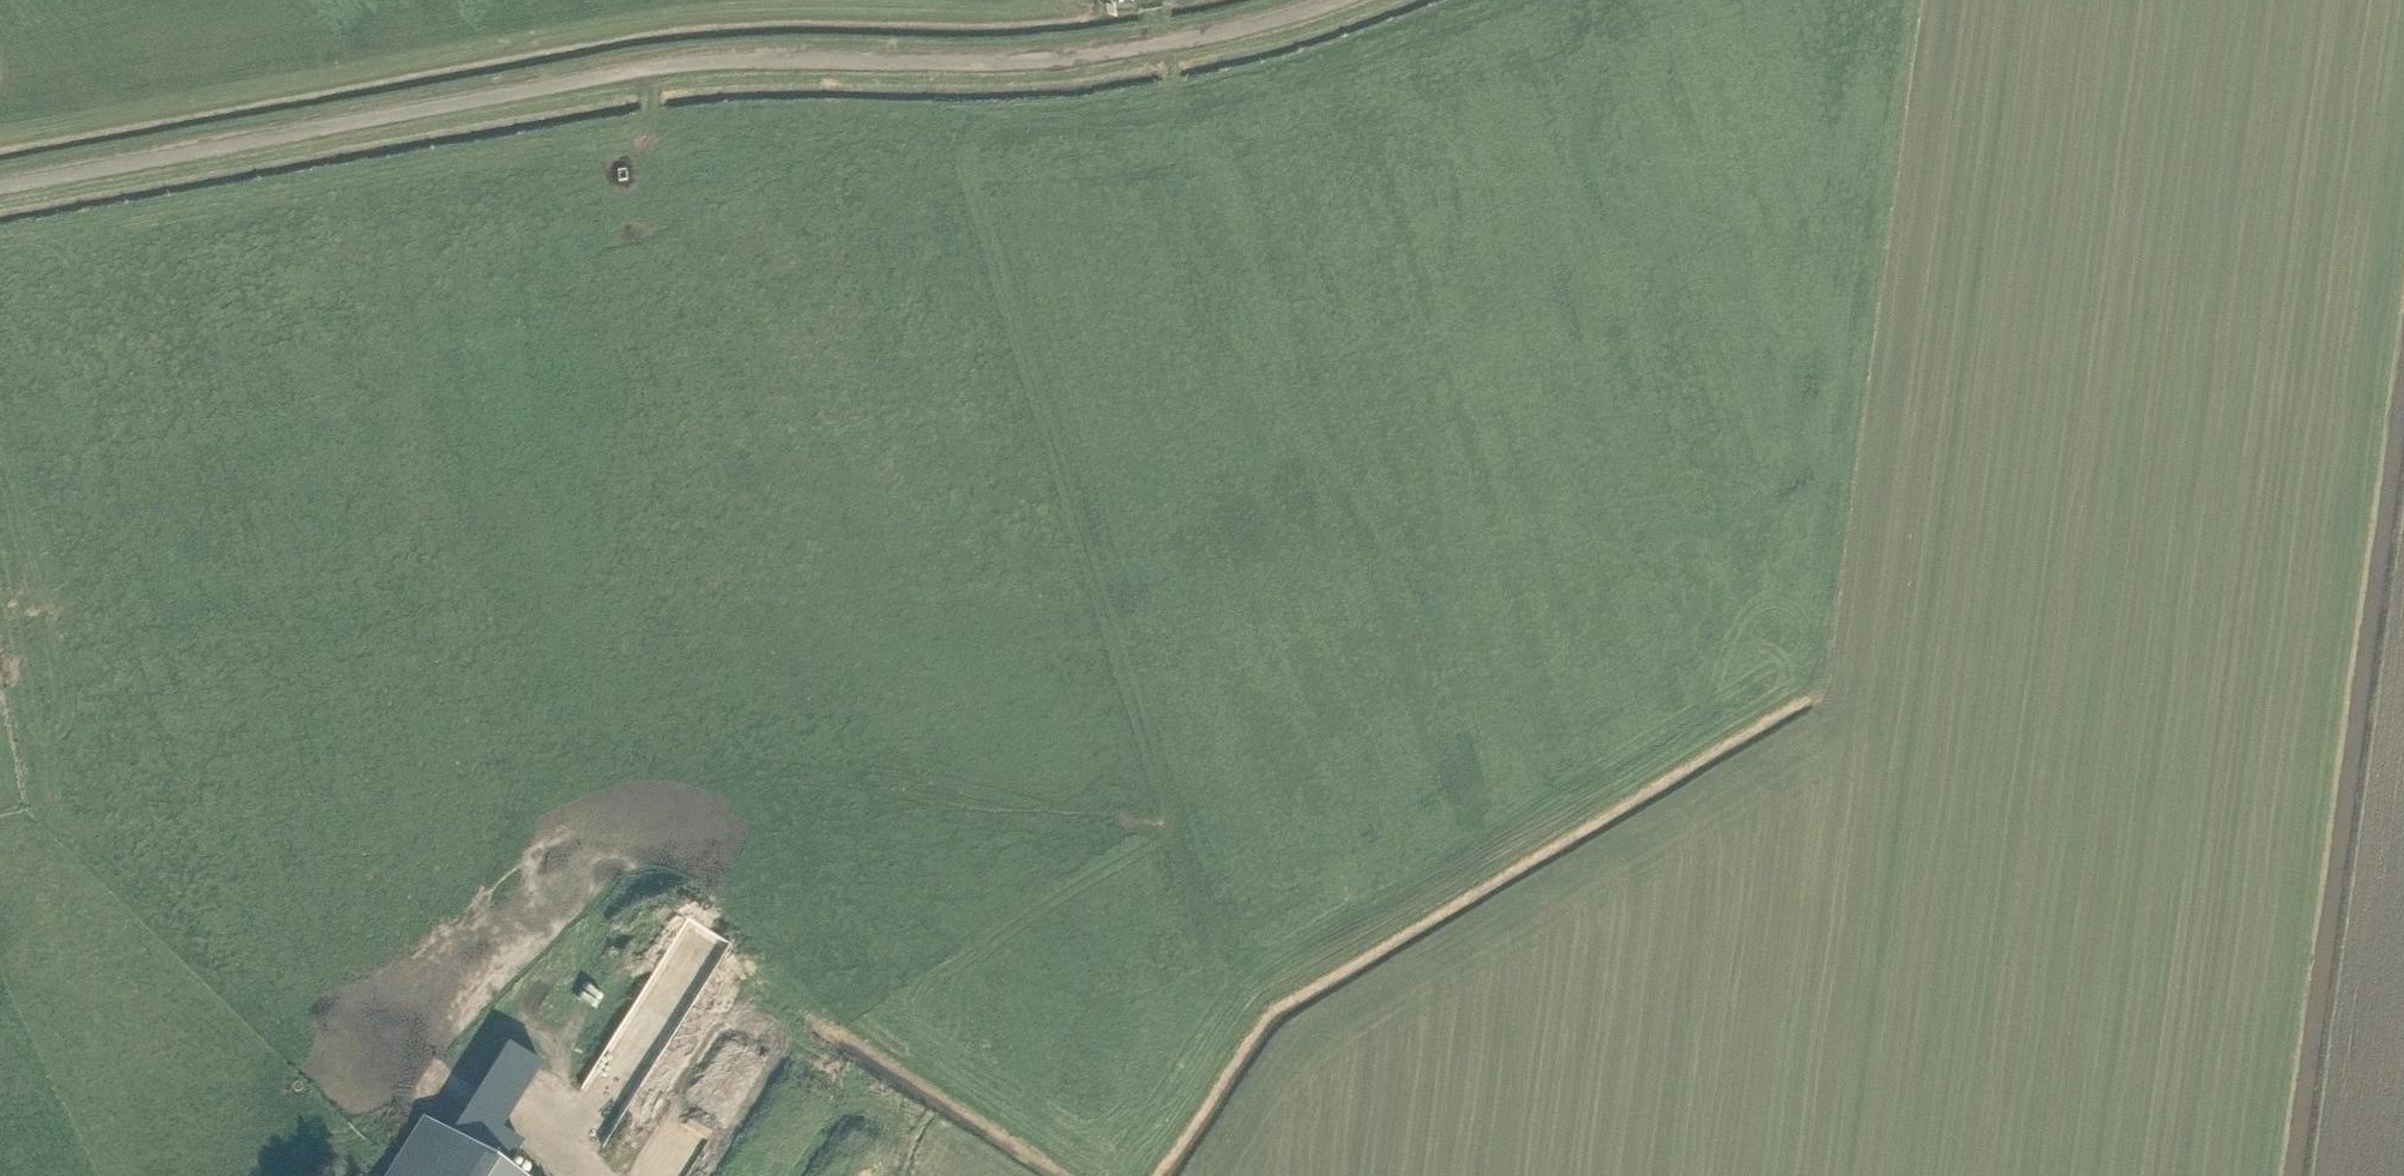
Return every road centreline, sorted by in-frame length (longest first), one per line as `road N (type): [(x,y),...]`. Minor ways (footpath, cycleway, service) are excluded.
road 1 (unclassified): [(0,186),(635,71),(804,60),(1038,60),(1212,33),(1339,0)]

